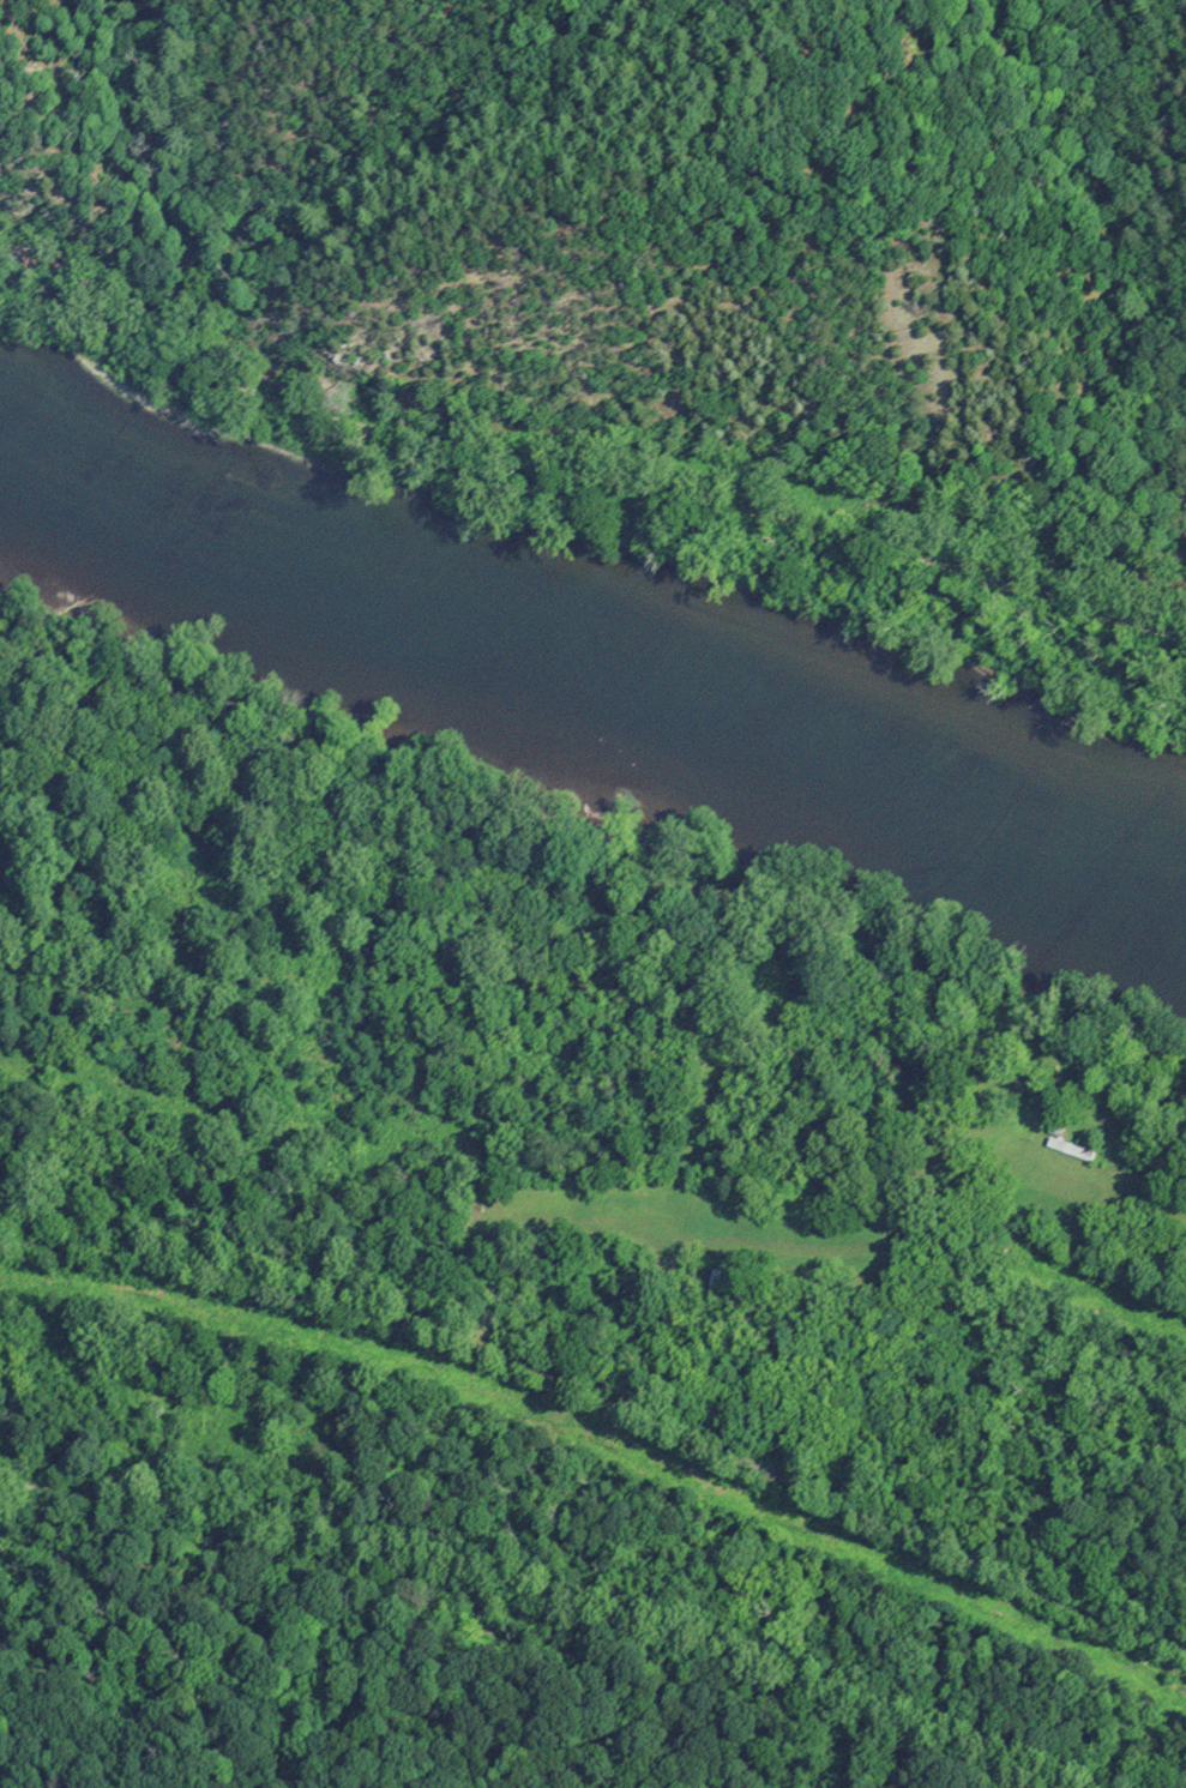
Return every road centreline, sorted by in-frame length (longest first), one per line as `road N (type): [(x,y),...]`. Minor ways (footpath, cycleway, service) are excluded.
road 1 (residential): [(107,1691),(359,1712),(665,1787)]

